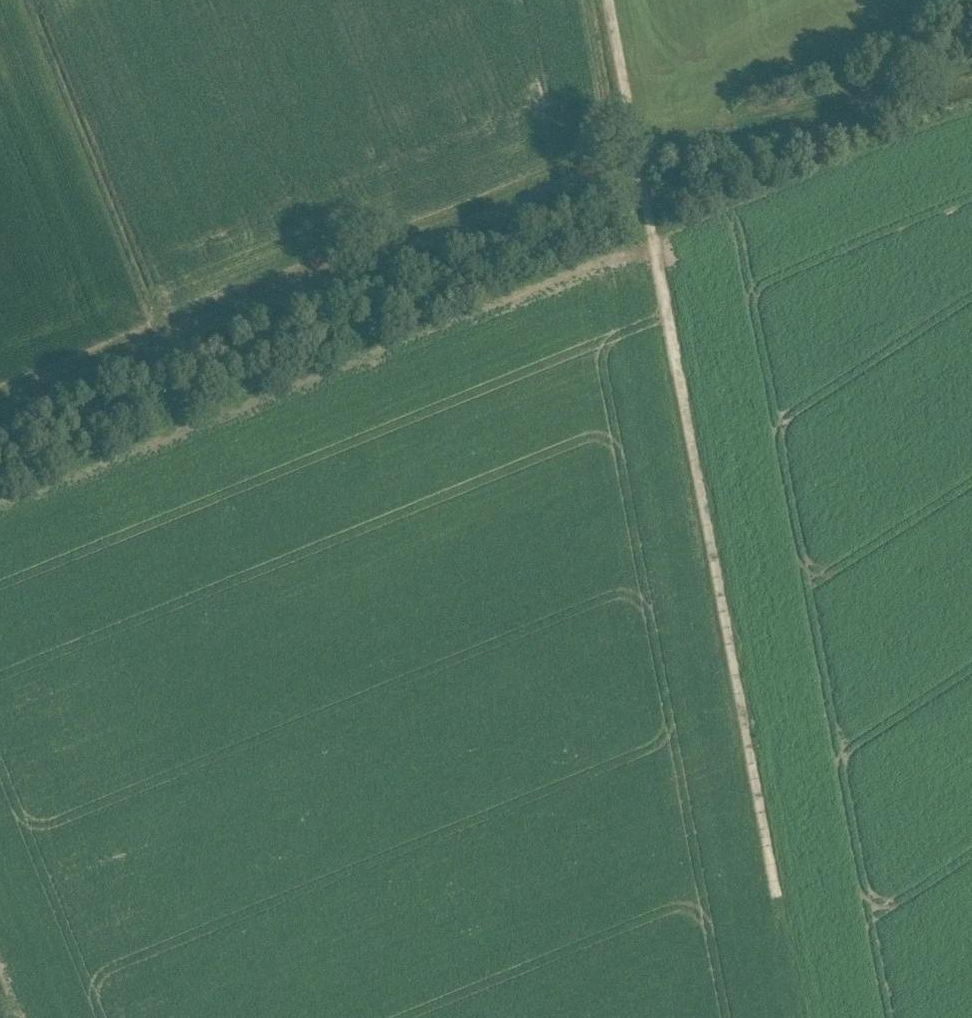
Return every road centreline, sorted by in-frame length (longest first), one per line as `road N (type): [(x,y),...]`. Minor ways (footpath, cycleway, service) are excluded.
road 1 (track): [(606,0),(769,881)]

